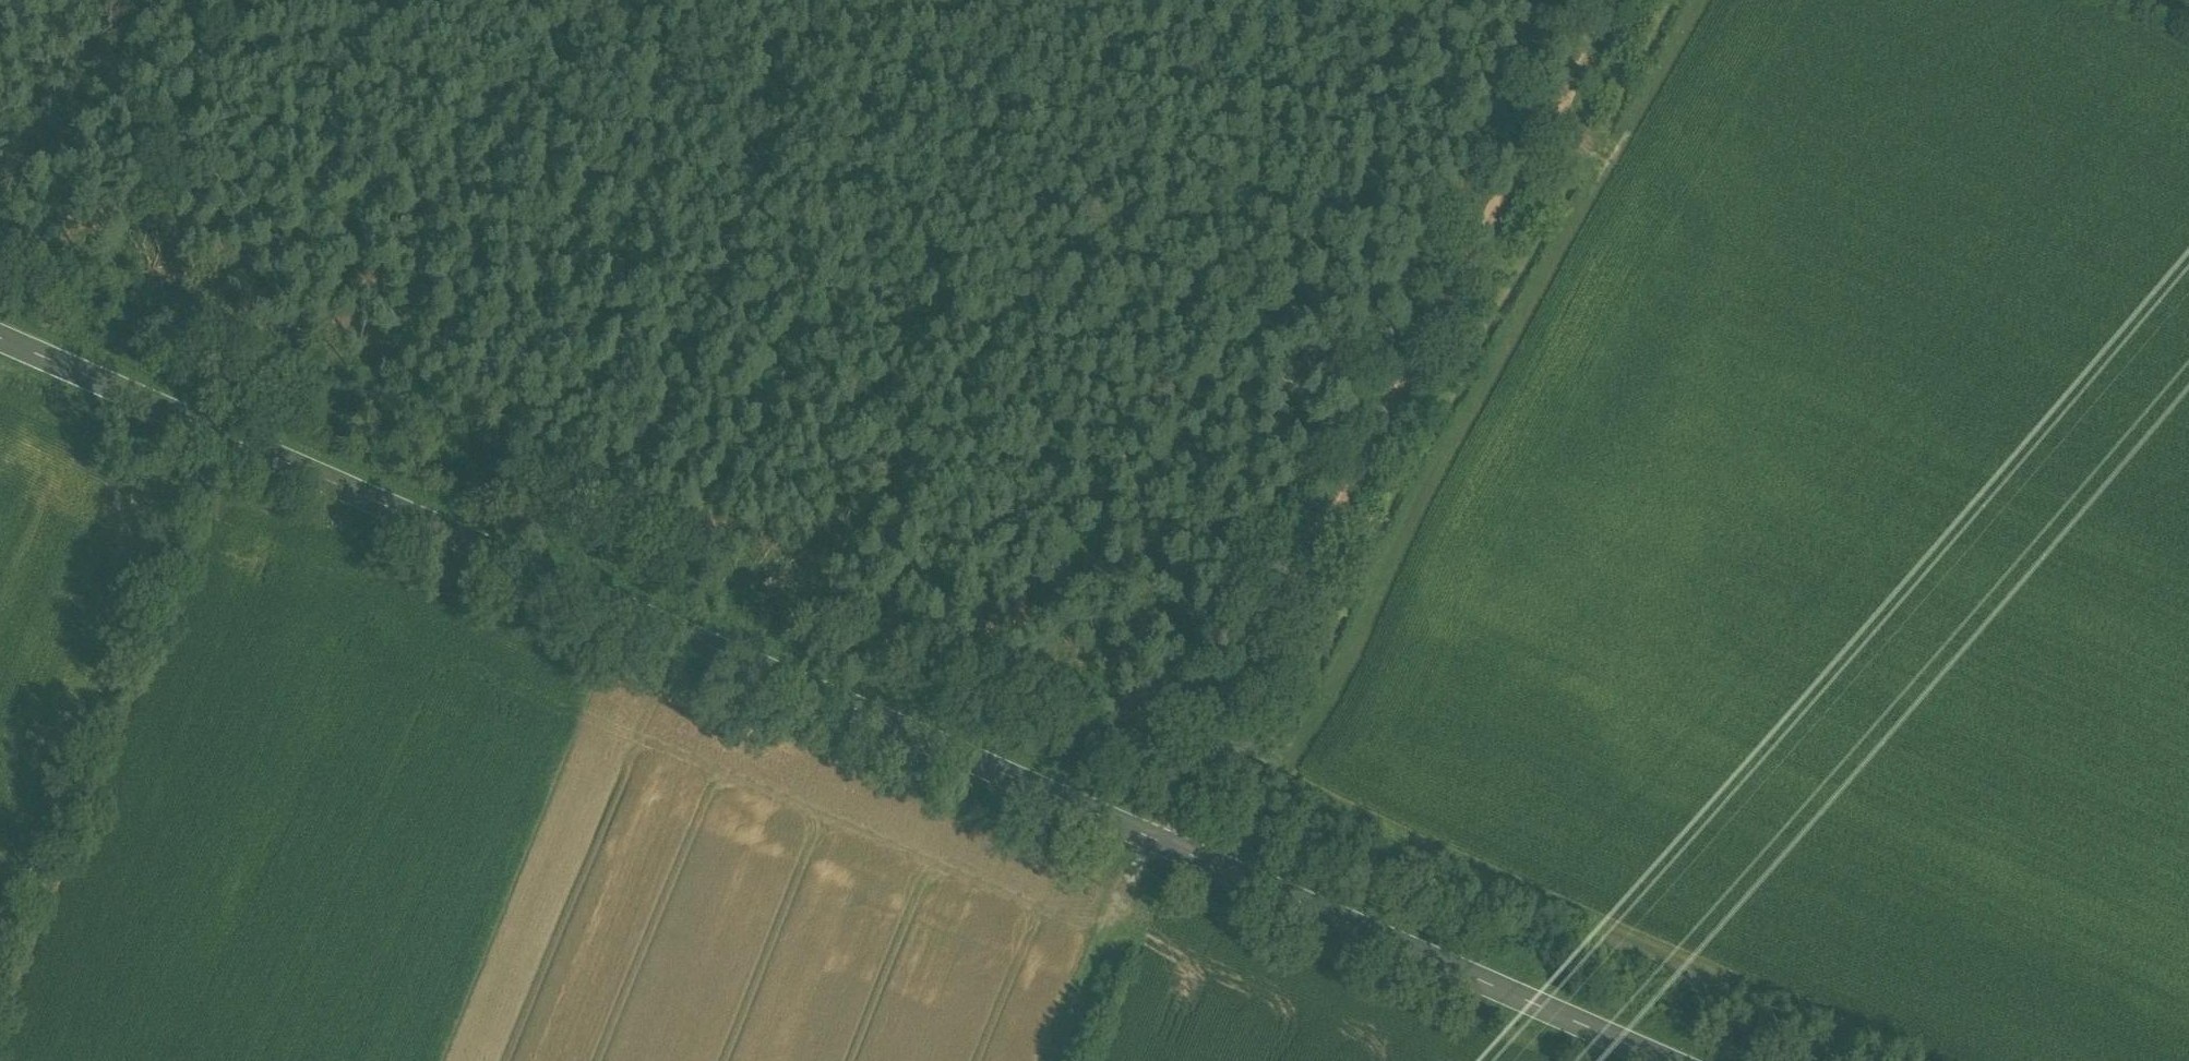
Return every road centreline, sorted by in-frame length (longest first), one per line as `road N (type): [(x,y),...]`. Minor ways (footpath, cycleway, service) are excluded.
road 1 (secondary): [(0,340),(1663,1060)]
road 2 (track): [(1612,0),(1162,844)]

